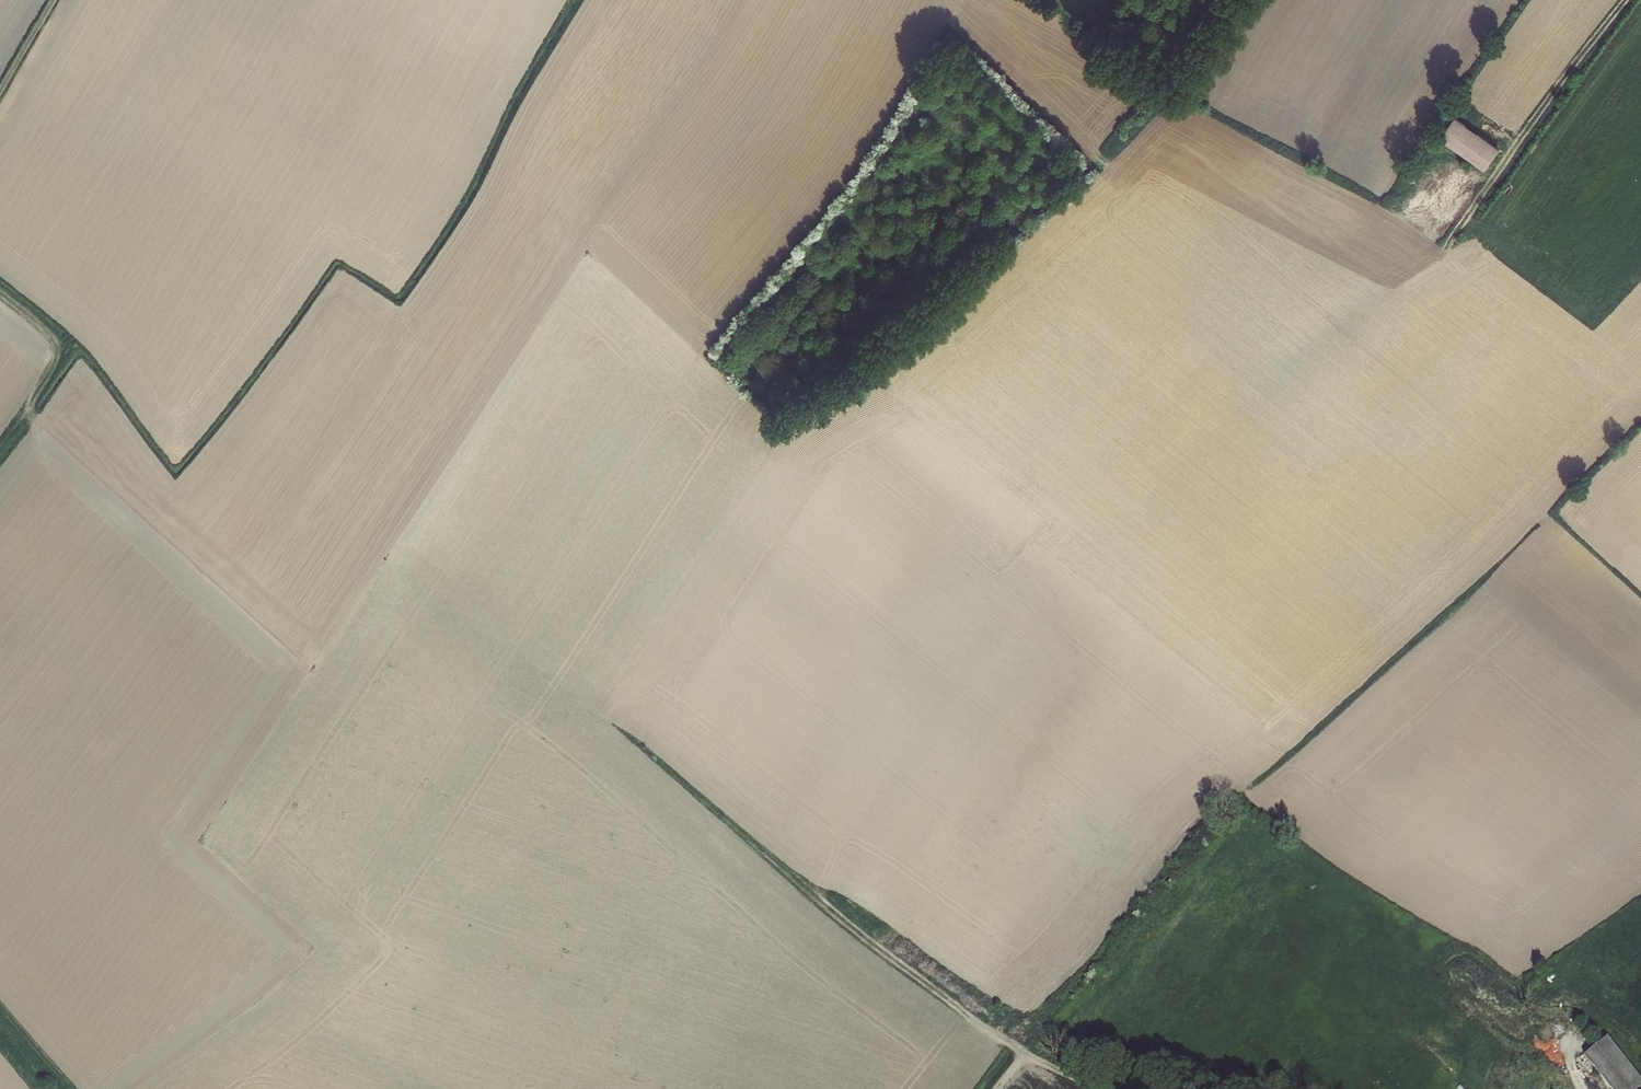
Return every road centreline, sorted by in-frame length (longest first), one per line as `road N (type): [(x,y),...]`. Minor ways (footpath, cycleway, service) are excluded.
road 1 (track): [(1626,0),(1484,186)]
road 2 (track): [(0,294),(57,346),(29,407)]

